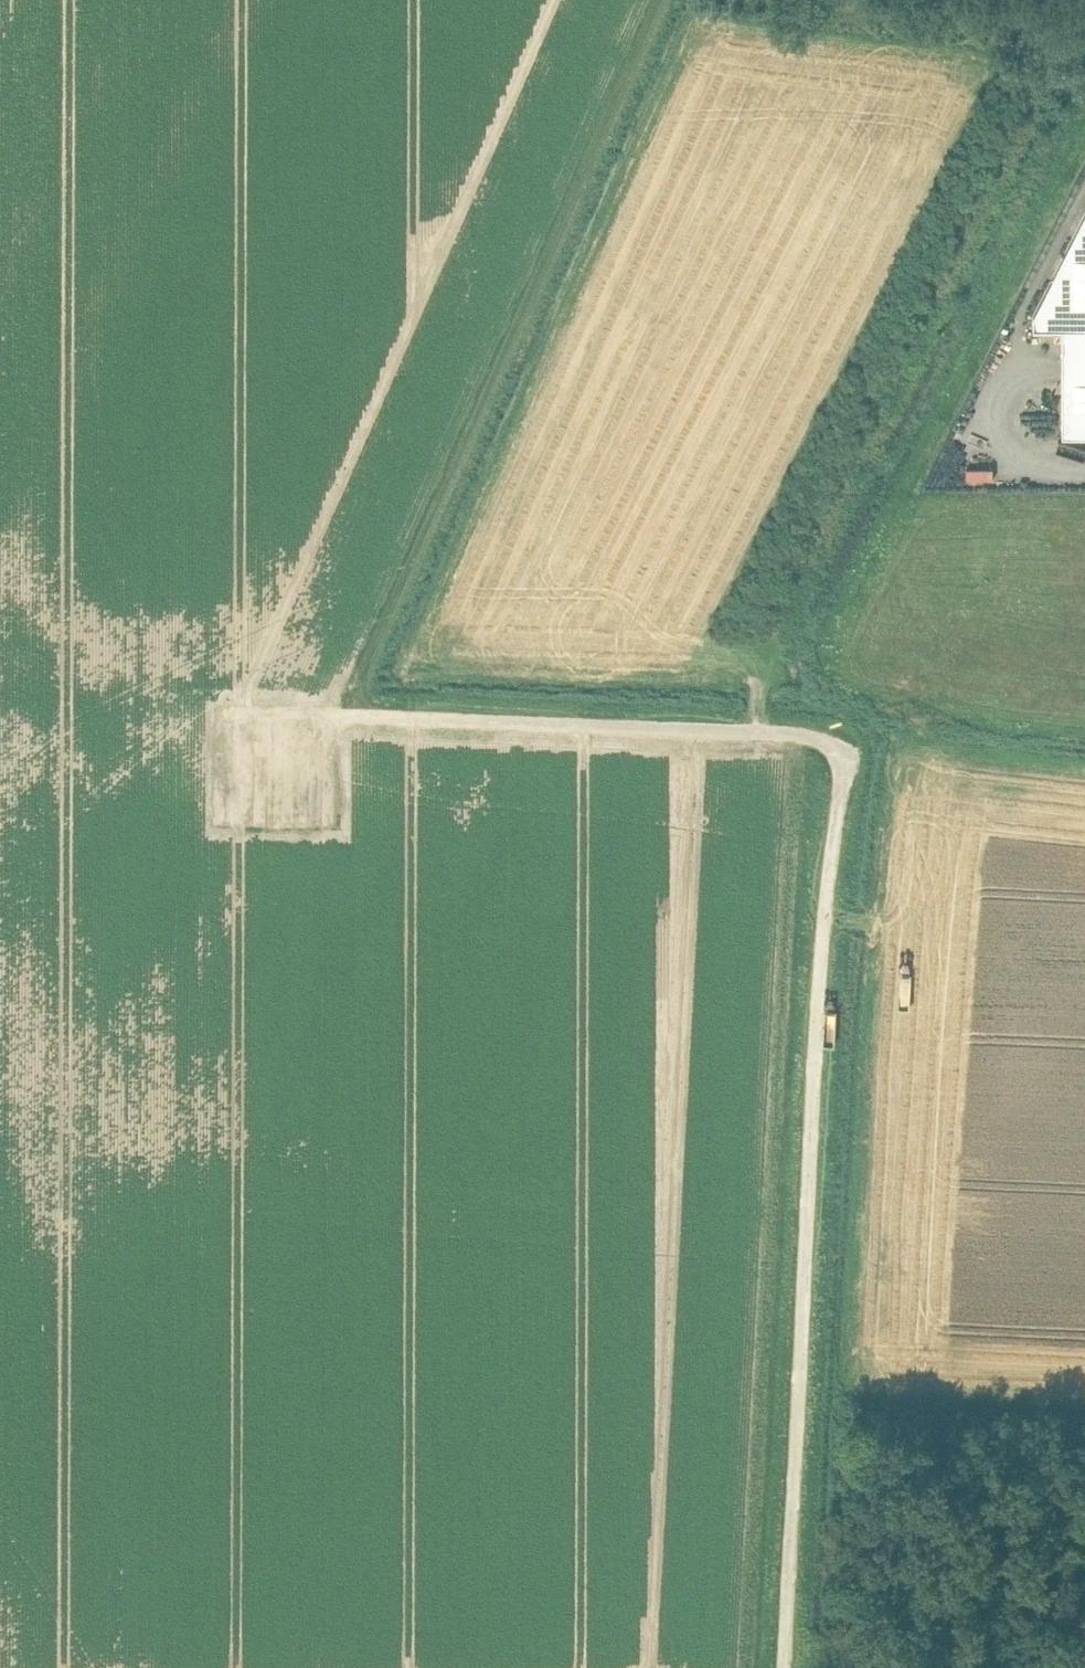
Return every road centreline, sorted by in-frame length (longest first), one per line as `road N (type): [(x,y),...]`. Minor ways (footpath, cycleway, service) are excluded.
road 1 (track): [(787,1667),(844,758),(818,738),(735,729),(292,710)]

